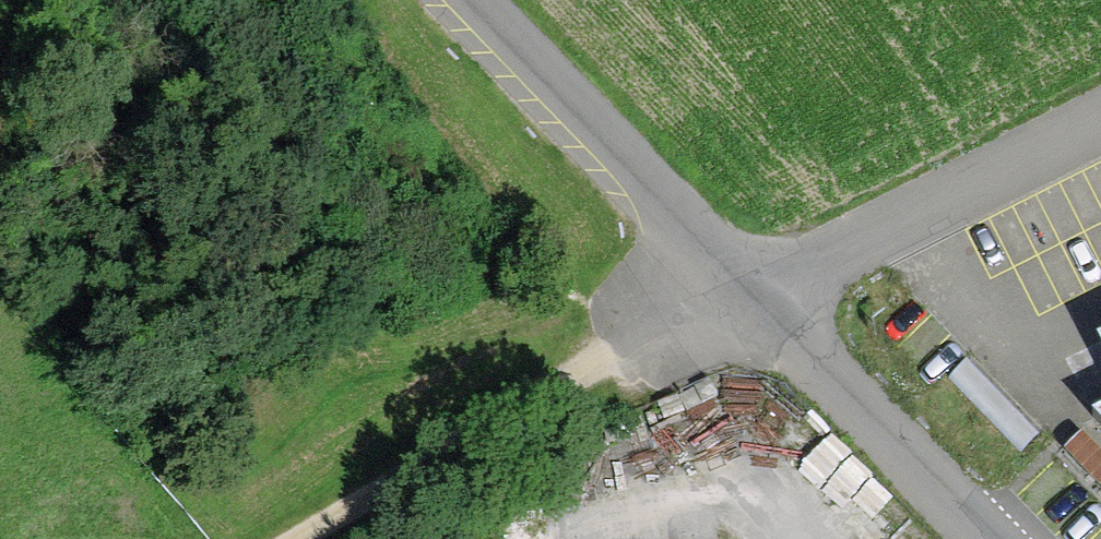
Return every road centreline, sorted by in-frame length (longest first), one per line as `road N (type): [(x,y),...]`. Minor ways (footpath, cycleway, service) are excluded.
road 1 (track): [(294,538),(726,299)]
road 2 (unclassified): [(436,0),(726,299)]
road 3 (unclassified): [(726,299),(1100,116)]
road 4 (unclassified): [(726,299),(970,538)]

